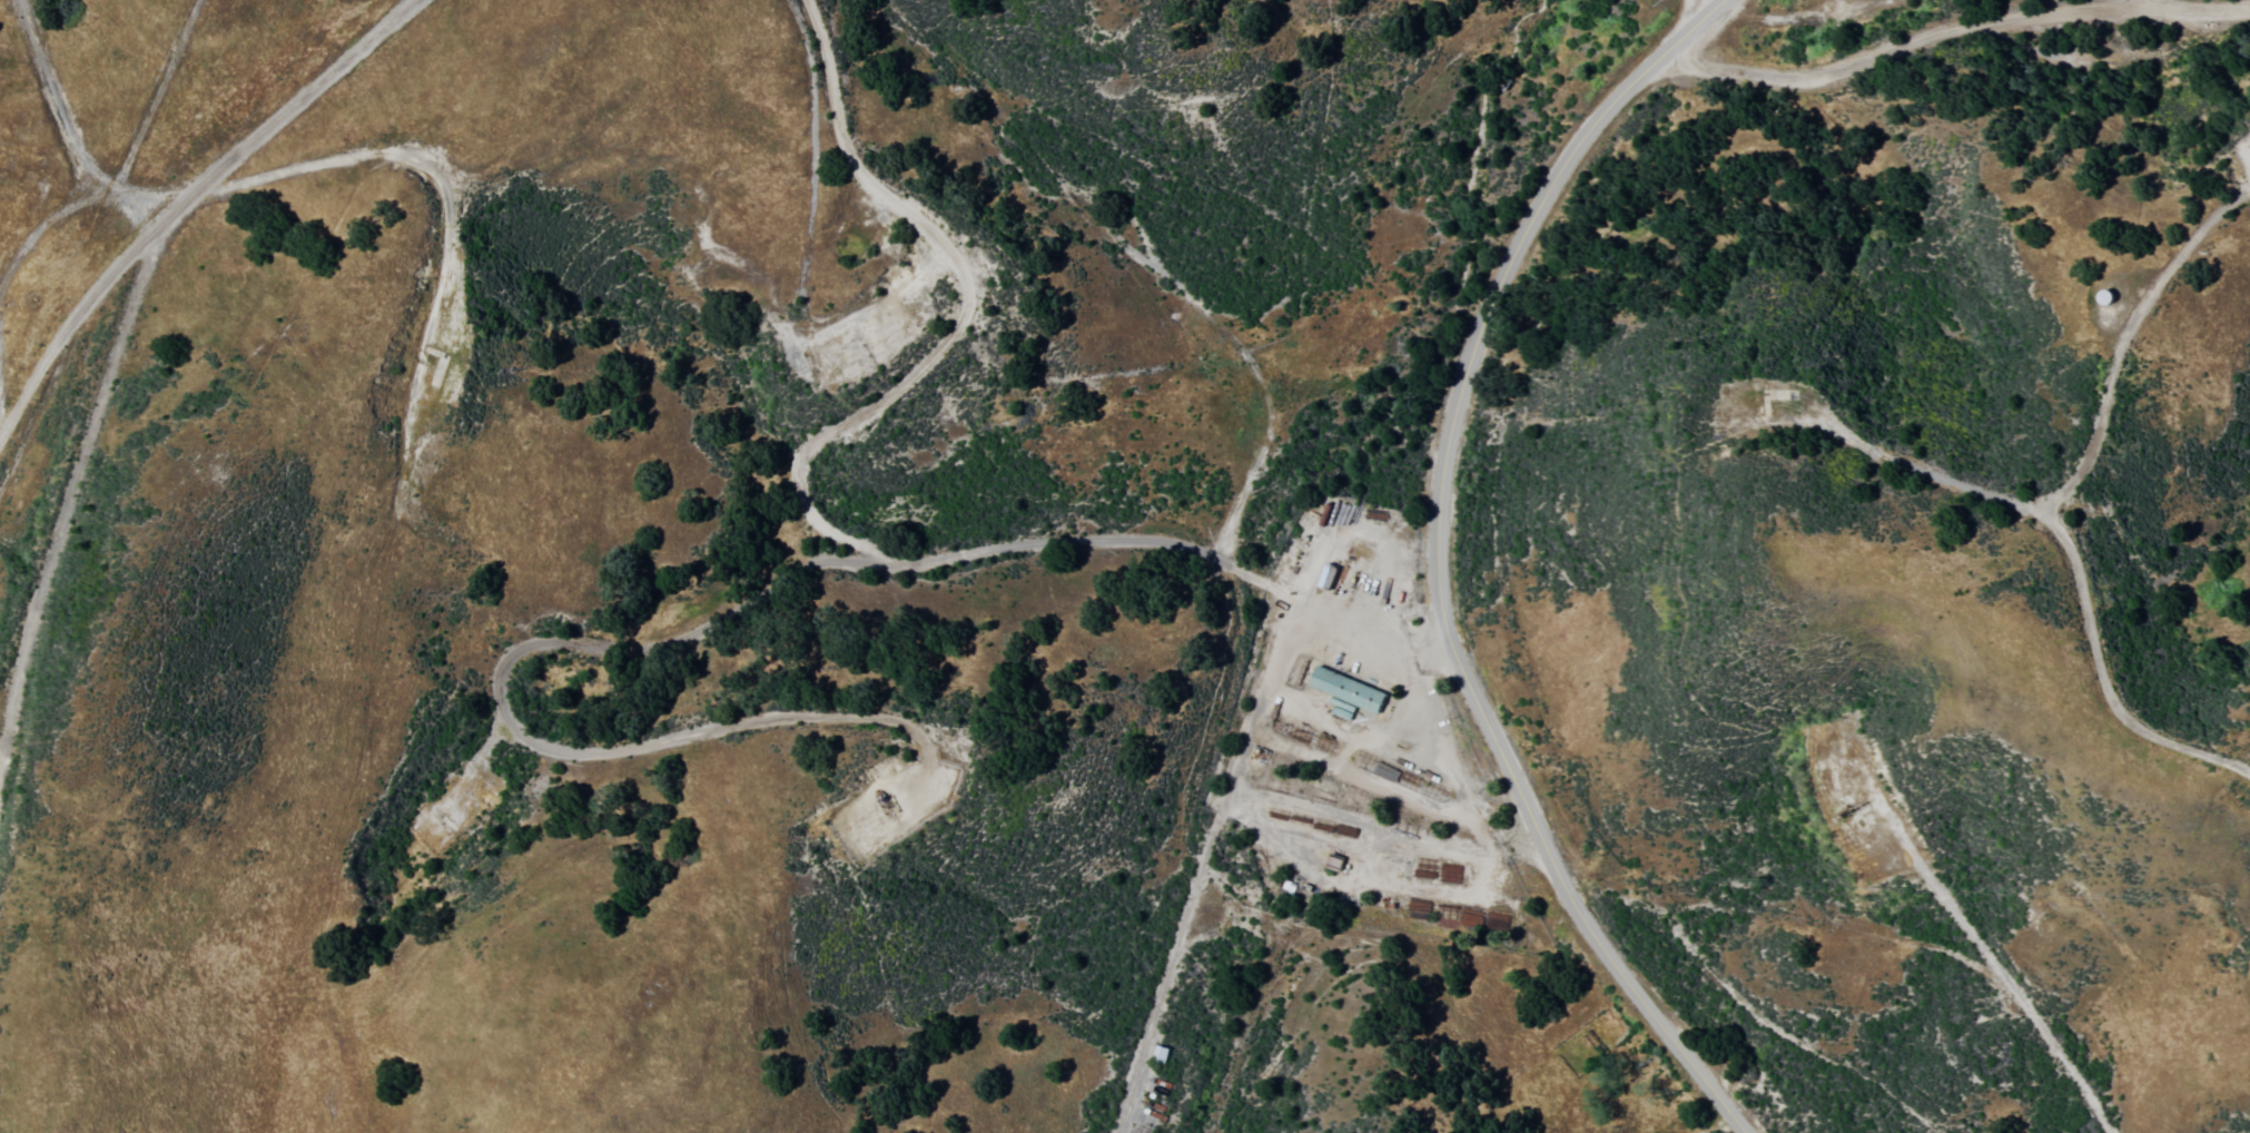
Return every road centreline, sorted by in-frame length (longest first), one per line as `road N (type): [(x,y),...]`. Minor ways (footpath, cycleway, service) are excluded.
road 1 (tertiary): [(1746,1132),(1589,929),(1550,860),(1450,648),(1438,511),(1450,431),(1512,250),(1589,130),(1722,0)]
road 2 (residential): [(418,0),(175,205),(111,351),(28,630),(0,767)]
road 3 (residential): [(881,559),(808,504),(800,482),(806,453),(947,343),(961,324),(965,290),(946,250),(851,157),(809,0)]
road 4 (residential): [(2249,770),(2177,749),(2131,720),(2101,668),(2076,555),(2050,523),(1810,423),(1721,411)]
road 5 (residential): [(1112,1132),(1233,726),(1237,653),(1225,585)]
road 6 (residential): [(435,339),(456,227),(447,185),(423,160),(374,150),(203,186)]
road 7 (residential): [(1217,794),(1262,840),(1344,883),(1466,888),(1550,860)]
road 8 (residential): [(137,201),(136,238),(50,351),(0,446)]
road 9 (residential): [(175,205),(137,201),(85,166),(22,0)]
road 10 (residential): [(0,279),(85,166)]

